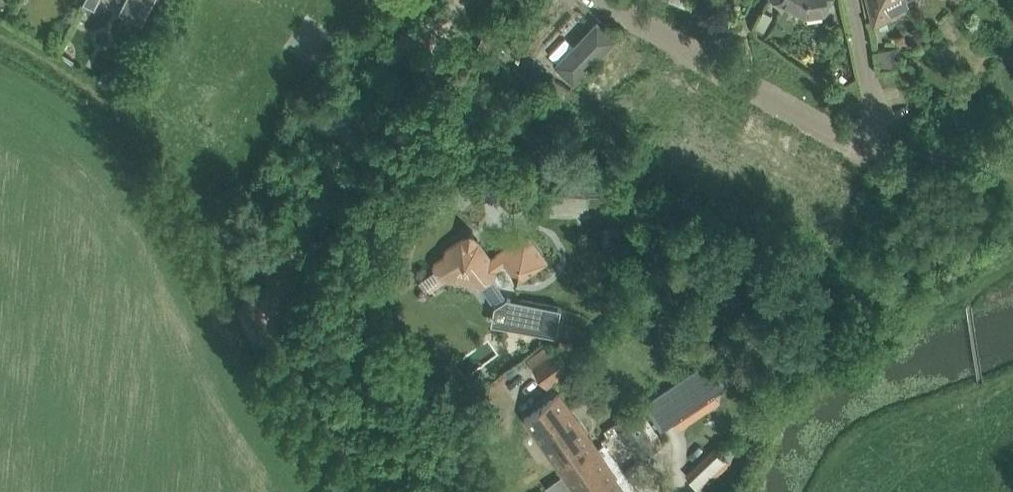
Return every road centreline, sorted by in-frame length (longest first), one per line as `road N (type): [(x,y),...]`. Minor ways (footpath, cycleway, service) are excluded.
road 1 (unclassified): [(461,0),(393,55),(283,279),(273,342),(300,397),(372,491)]
road 2 (residential): [(610,0),(831,129),(863,135),(871,114),(854,0)]
road 3 (track): [(948,428),(982,381),(968,307)]

